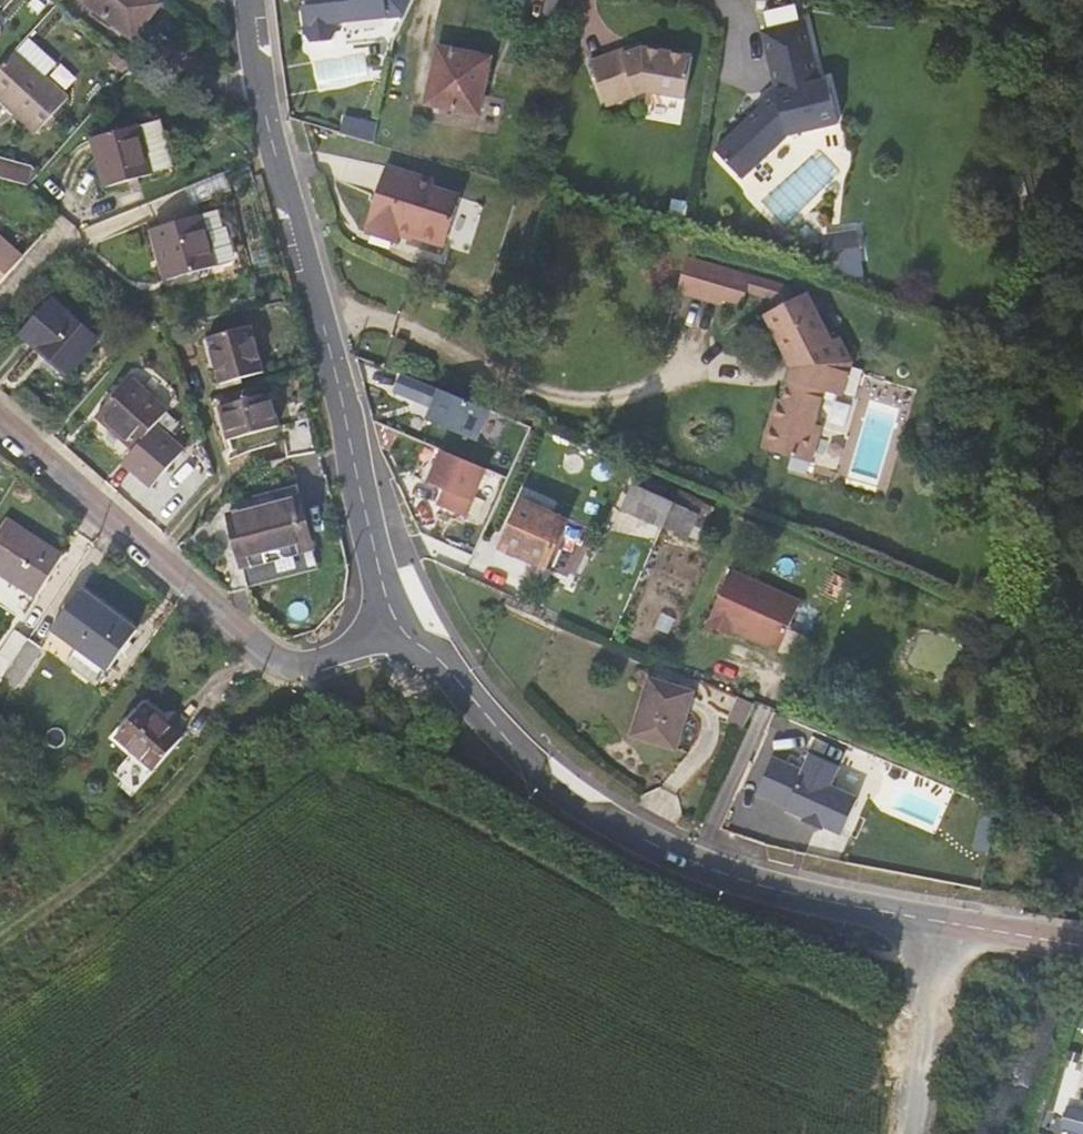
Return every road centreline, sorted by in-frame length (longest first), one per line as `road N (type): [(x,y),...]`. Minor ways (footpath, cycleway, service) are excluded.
road 1 (tertiary): [(412,621),(495,724),(584,797),(689,858),(811,900),(956,927)]
road 2 (tertiary): [(247,0),(288,228),(342,430),(412,621)]
road 3 (tertiary): [(412,621),(329,658),(290,655),(255,637),(0,417)]
road 4 (track): [(0,947),(181,803),(290,655)]
road 5 (unclassified): [(956,927),(920,1133)]
road 6 (tertiary): [(956,927),(1082,947)]

